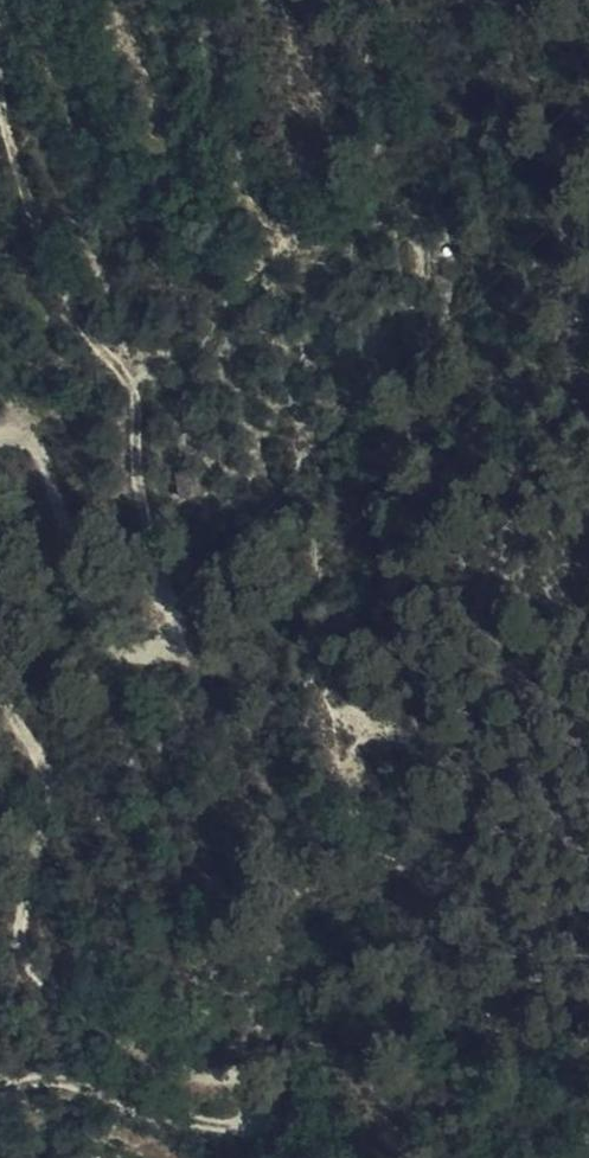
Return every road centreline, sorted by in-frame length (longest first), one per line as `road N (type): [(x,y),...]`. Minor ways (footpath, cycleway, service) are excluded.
road 1 (track): [(0,451),(34,447),(64,566),(101,642),(142,660),(162,636),(144,457),(125,372),(17,133),(0,77)]
road 2 (track): [(0,1086),(50,1084),(224,1127),(245,1093),(107,1035),(22,948),(46,793),(0,688)]

